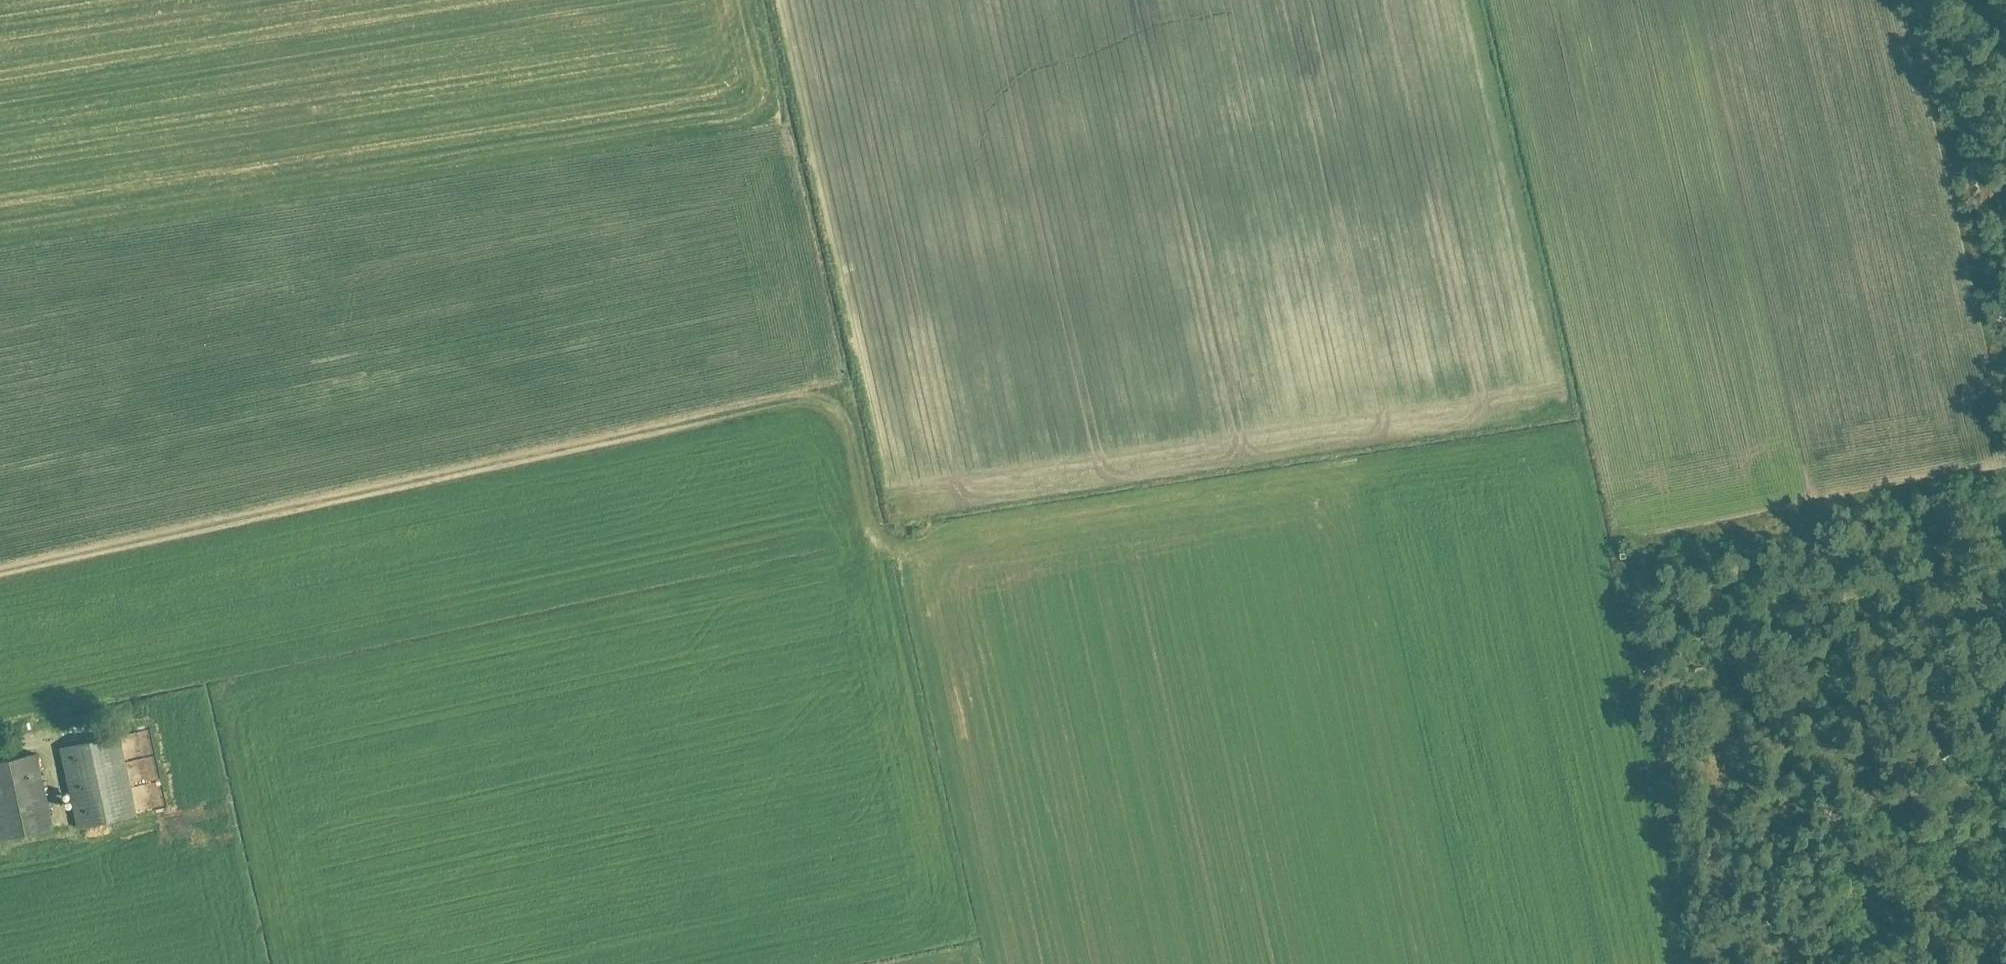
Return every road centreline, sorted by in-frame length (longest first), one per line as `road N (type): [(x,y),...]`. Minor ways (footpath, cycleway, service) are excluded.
road 1 (track): [(1007,555),(892,547),(865,529),(835,414),(801,398),(0,571)]

